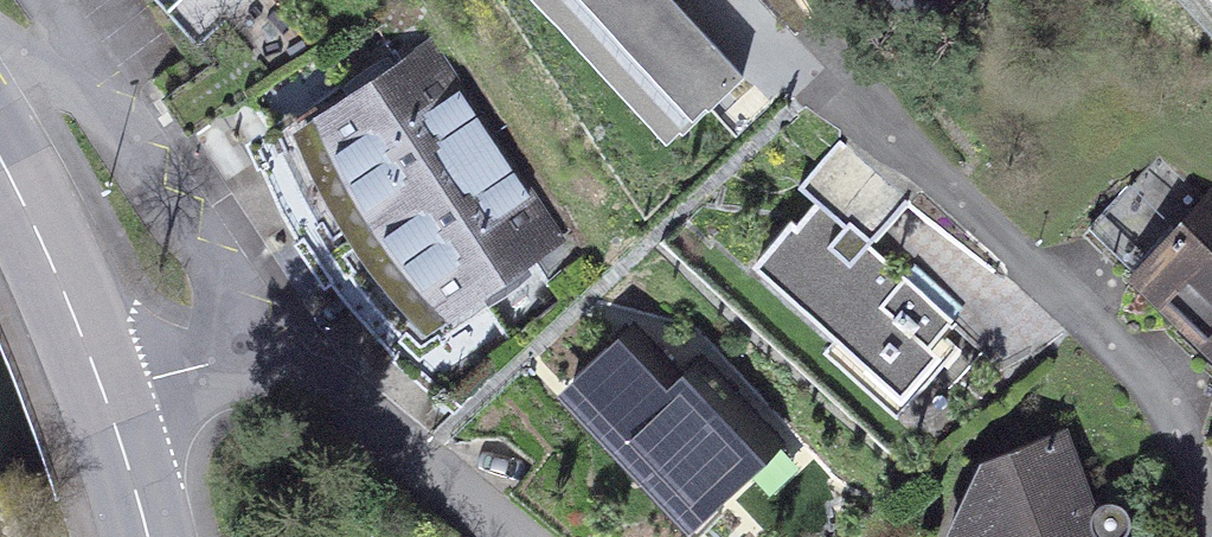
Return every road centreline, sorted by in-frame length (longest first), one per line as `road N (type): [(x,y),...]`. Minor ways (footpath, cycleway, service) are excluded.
road 1 (residential): [(1211,473),(1118,319),(879,124)]
road 2 (residential): [(105,396),(244,346),(384,435),(508,536)]
road 3 (primary): [(105,396),(0,161)]
road 4 (primary): [(148,536),(105,396)]

